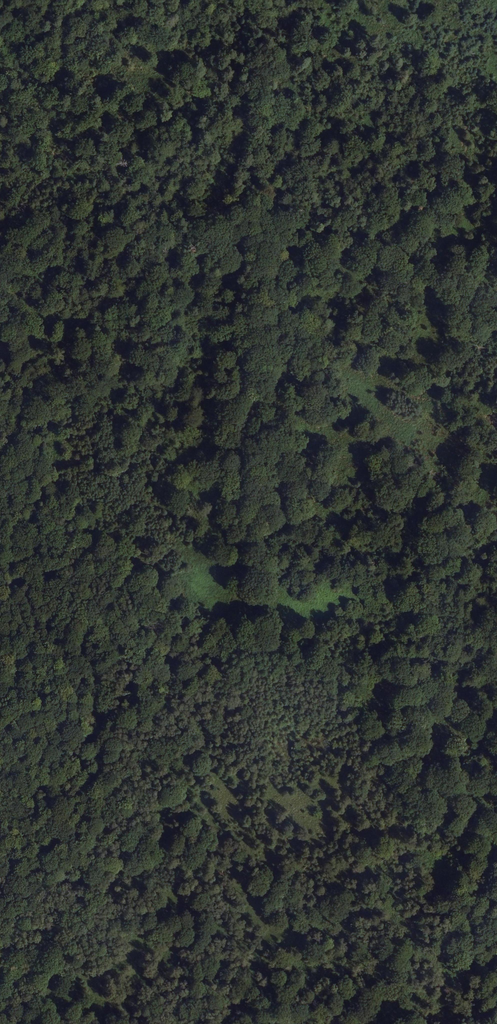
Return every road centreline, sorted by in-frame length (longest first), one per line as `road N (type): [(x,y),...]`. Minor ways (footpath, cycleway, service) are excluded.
road 1 (track): [(496,185),(0,261)]

